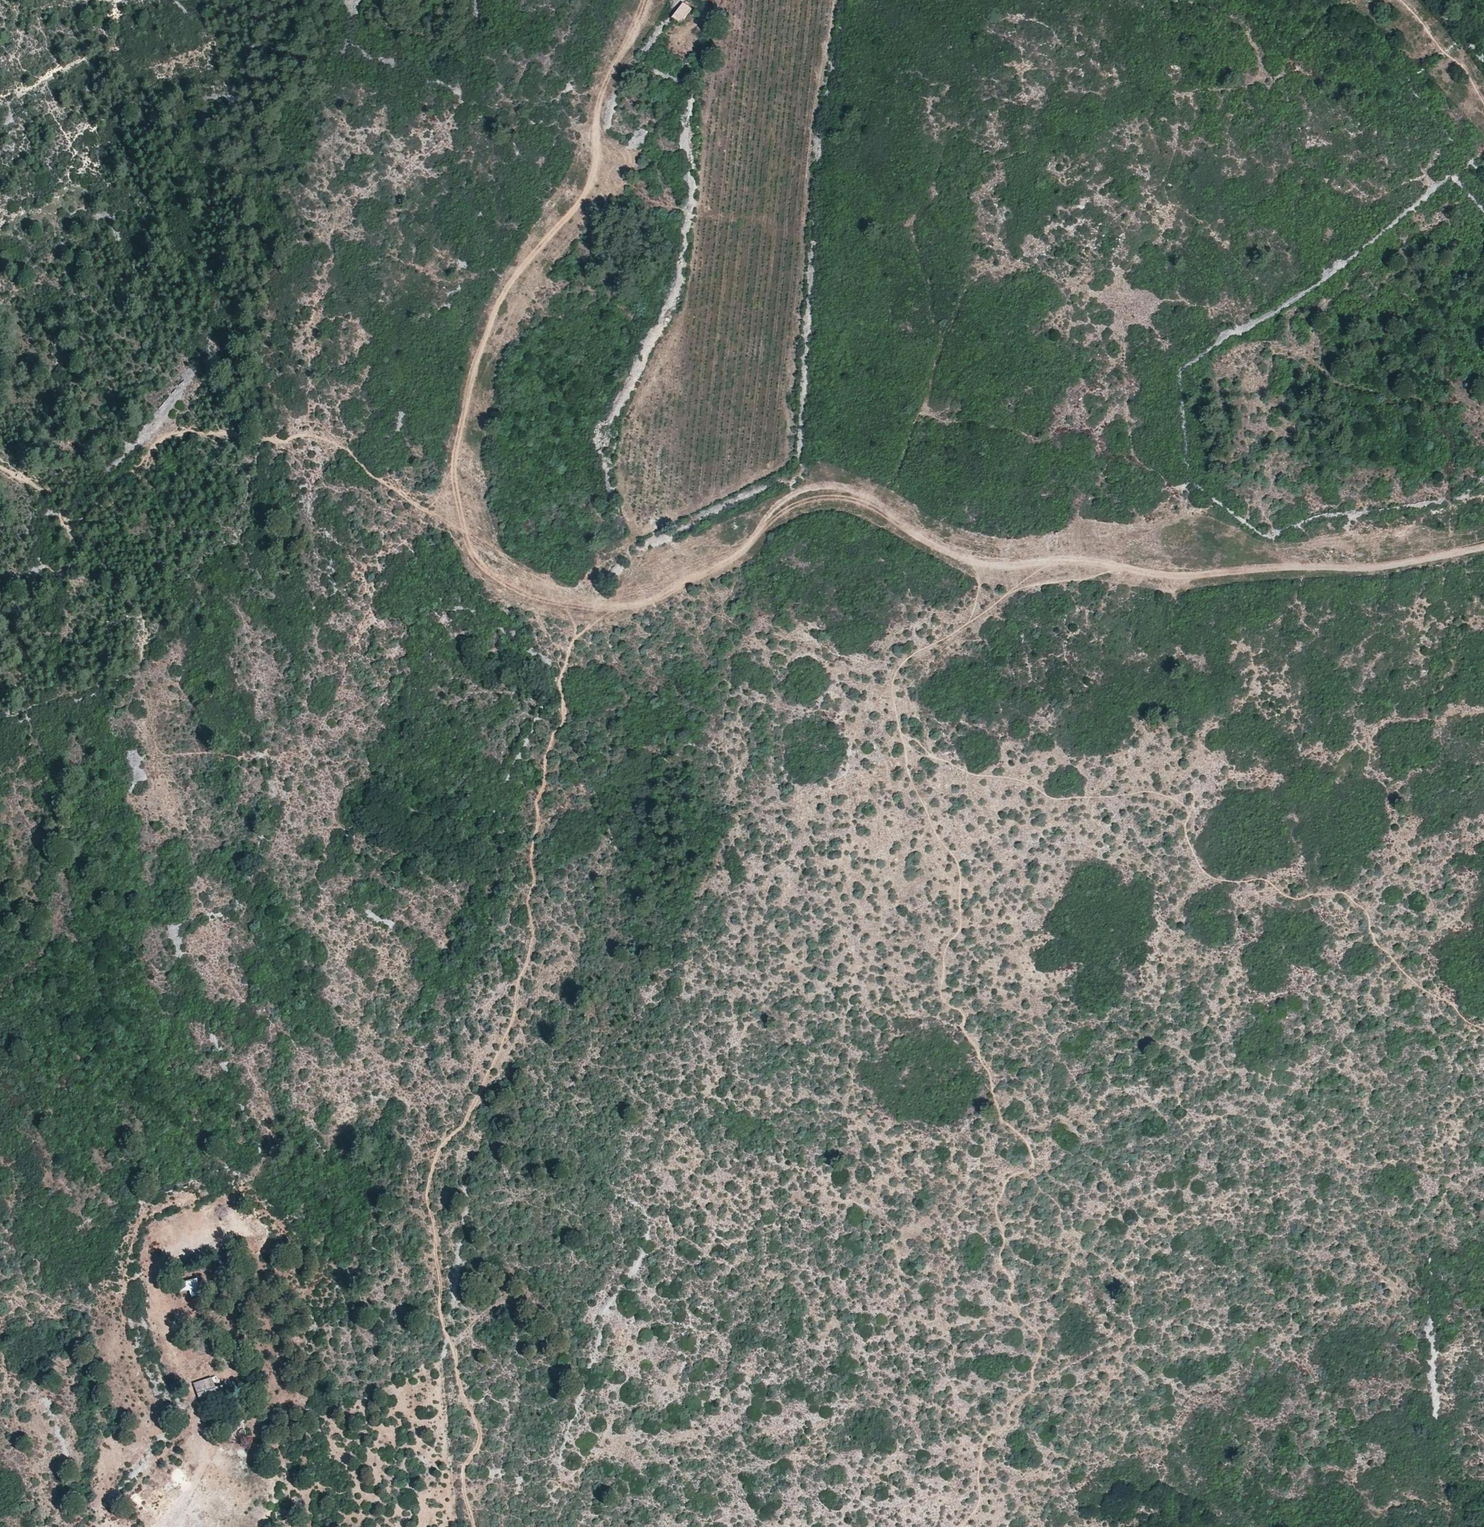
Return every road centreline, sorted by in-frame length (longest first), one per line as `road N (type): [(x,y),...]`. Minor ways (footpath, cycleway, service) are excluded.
road 1 (track): [(644,0),(616,66),(597,171),(568,223),(511,282),(490,315),(454,466),(461,539),(482,578),(582,603),(636,602),(692,562),(729,554),(783,509),(825,487),(874,505),(905,531),(989,564),(1089,564),(1161,575),(1382,569),(1483,546)]
road 2 (track): [(1402,0),(1473,76),(1483,103)]

